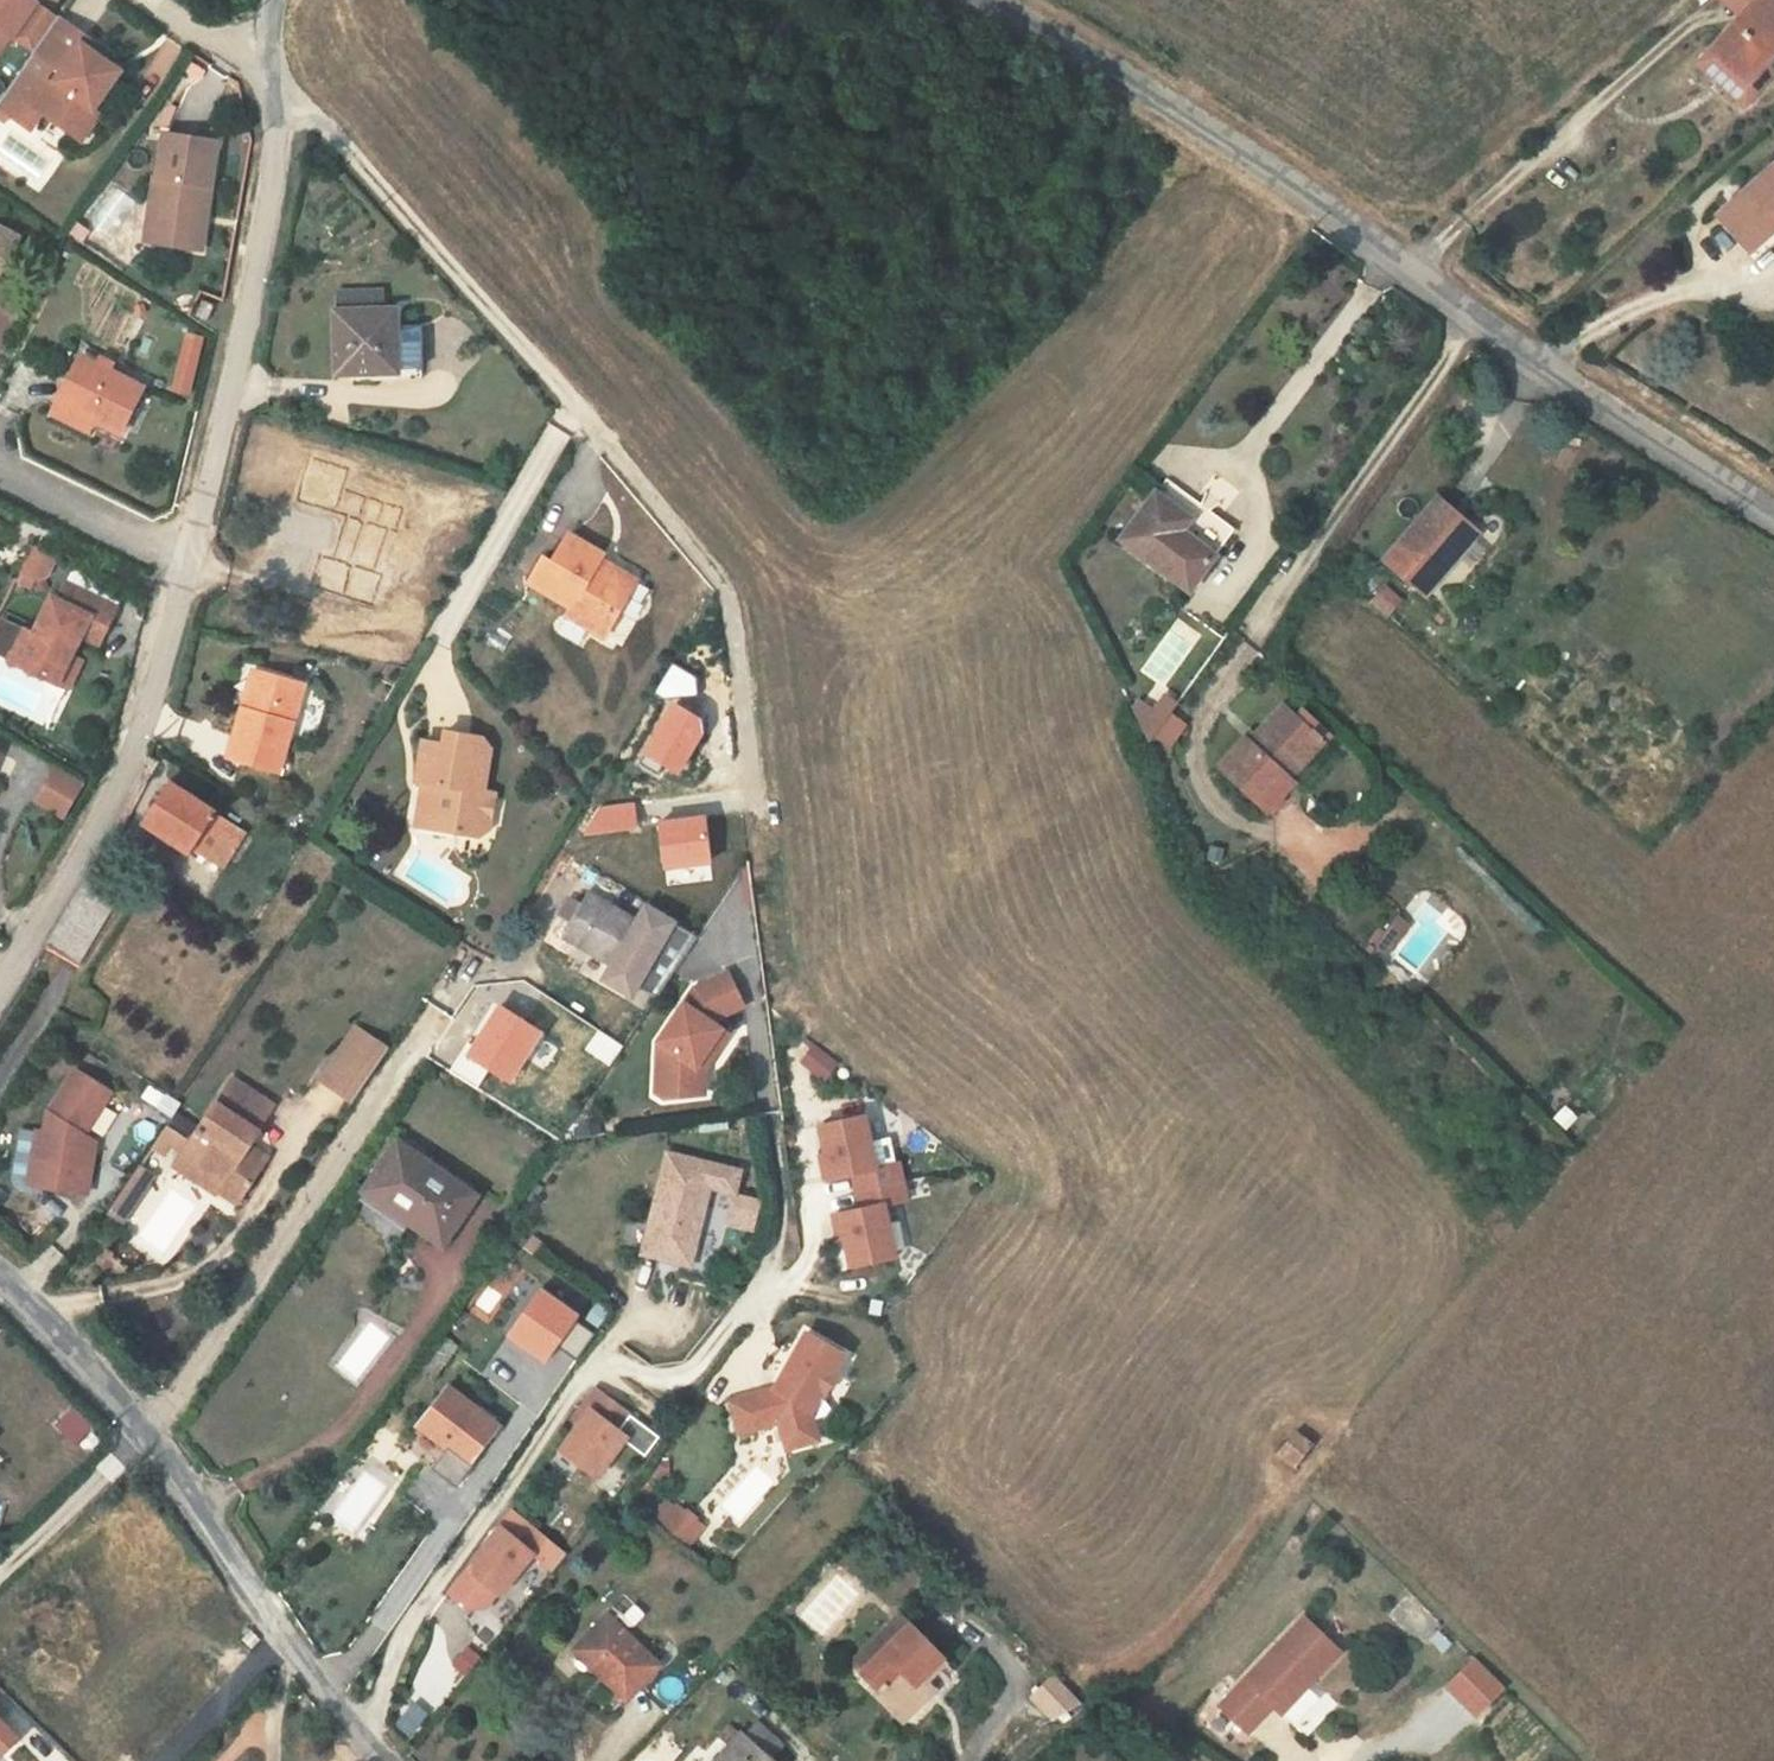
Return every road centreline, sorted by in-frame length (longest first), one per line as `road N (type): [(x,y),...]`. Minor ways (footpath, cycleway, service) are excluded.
road 1 (unclassified): [(1773,512),(1465,316),(1082,52),(988,0)]
road 2 (residential): [(269,70),(730,595),(753,793)]
road 3 (unclassified): [(269,70),(276,135),(187,560)]
road 4 (unclassified): [(187,560),(123,776),(0,989)]
road 5 (unclassified): [(0,1276),(144,1432),(284,1642)]
road 6 (residential): [(187,560),(52,502),(0,469)]
road 7 (residential): [(284,1642),(163,1760)]
road 8 (unclassified): [(284,1642),(389,1760)]
road 9 (residential): [(143,0),(185,30),(269,70)]

